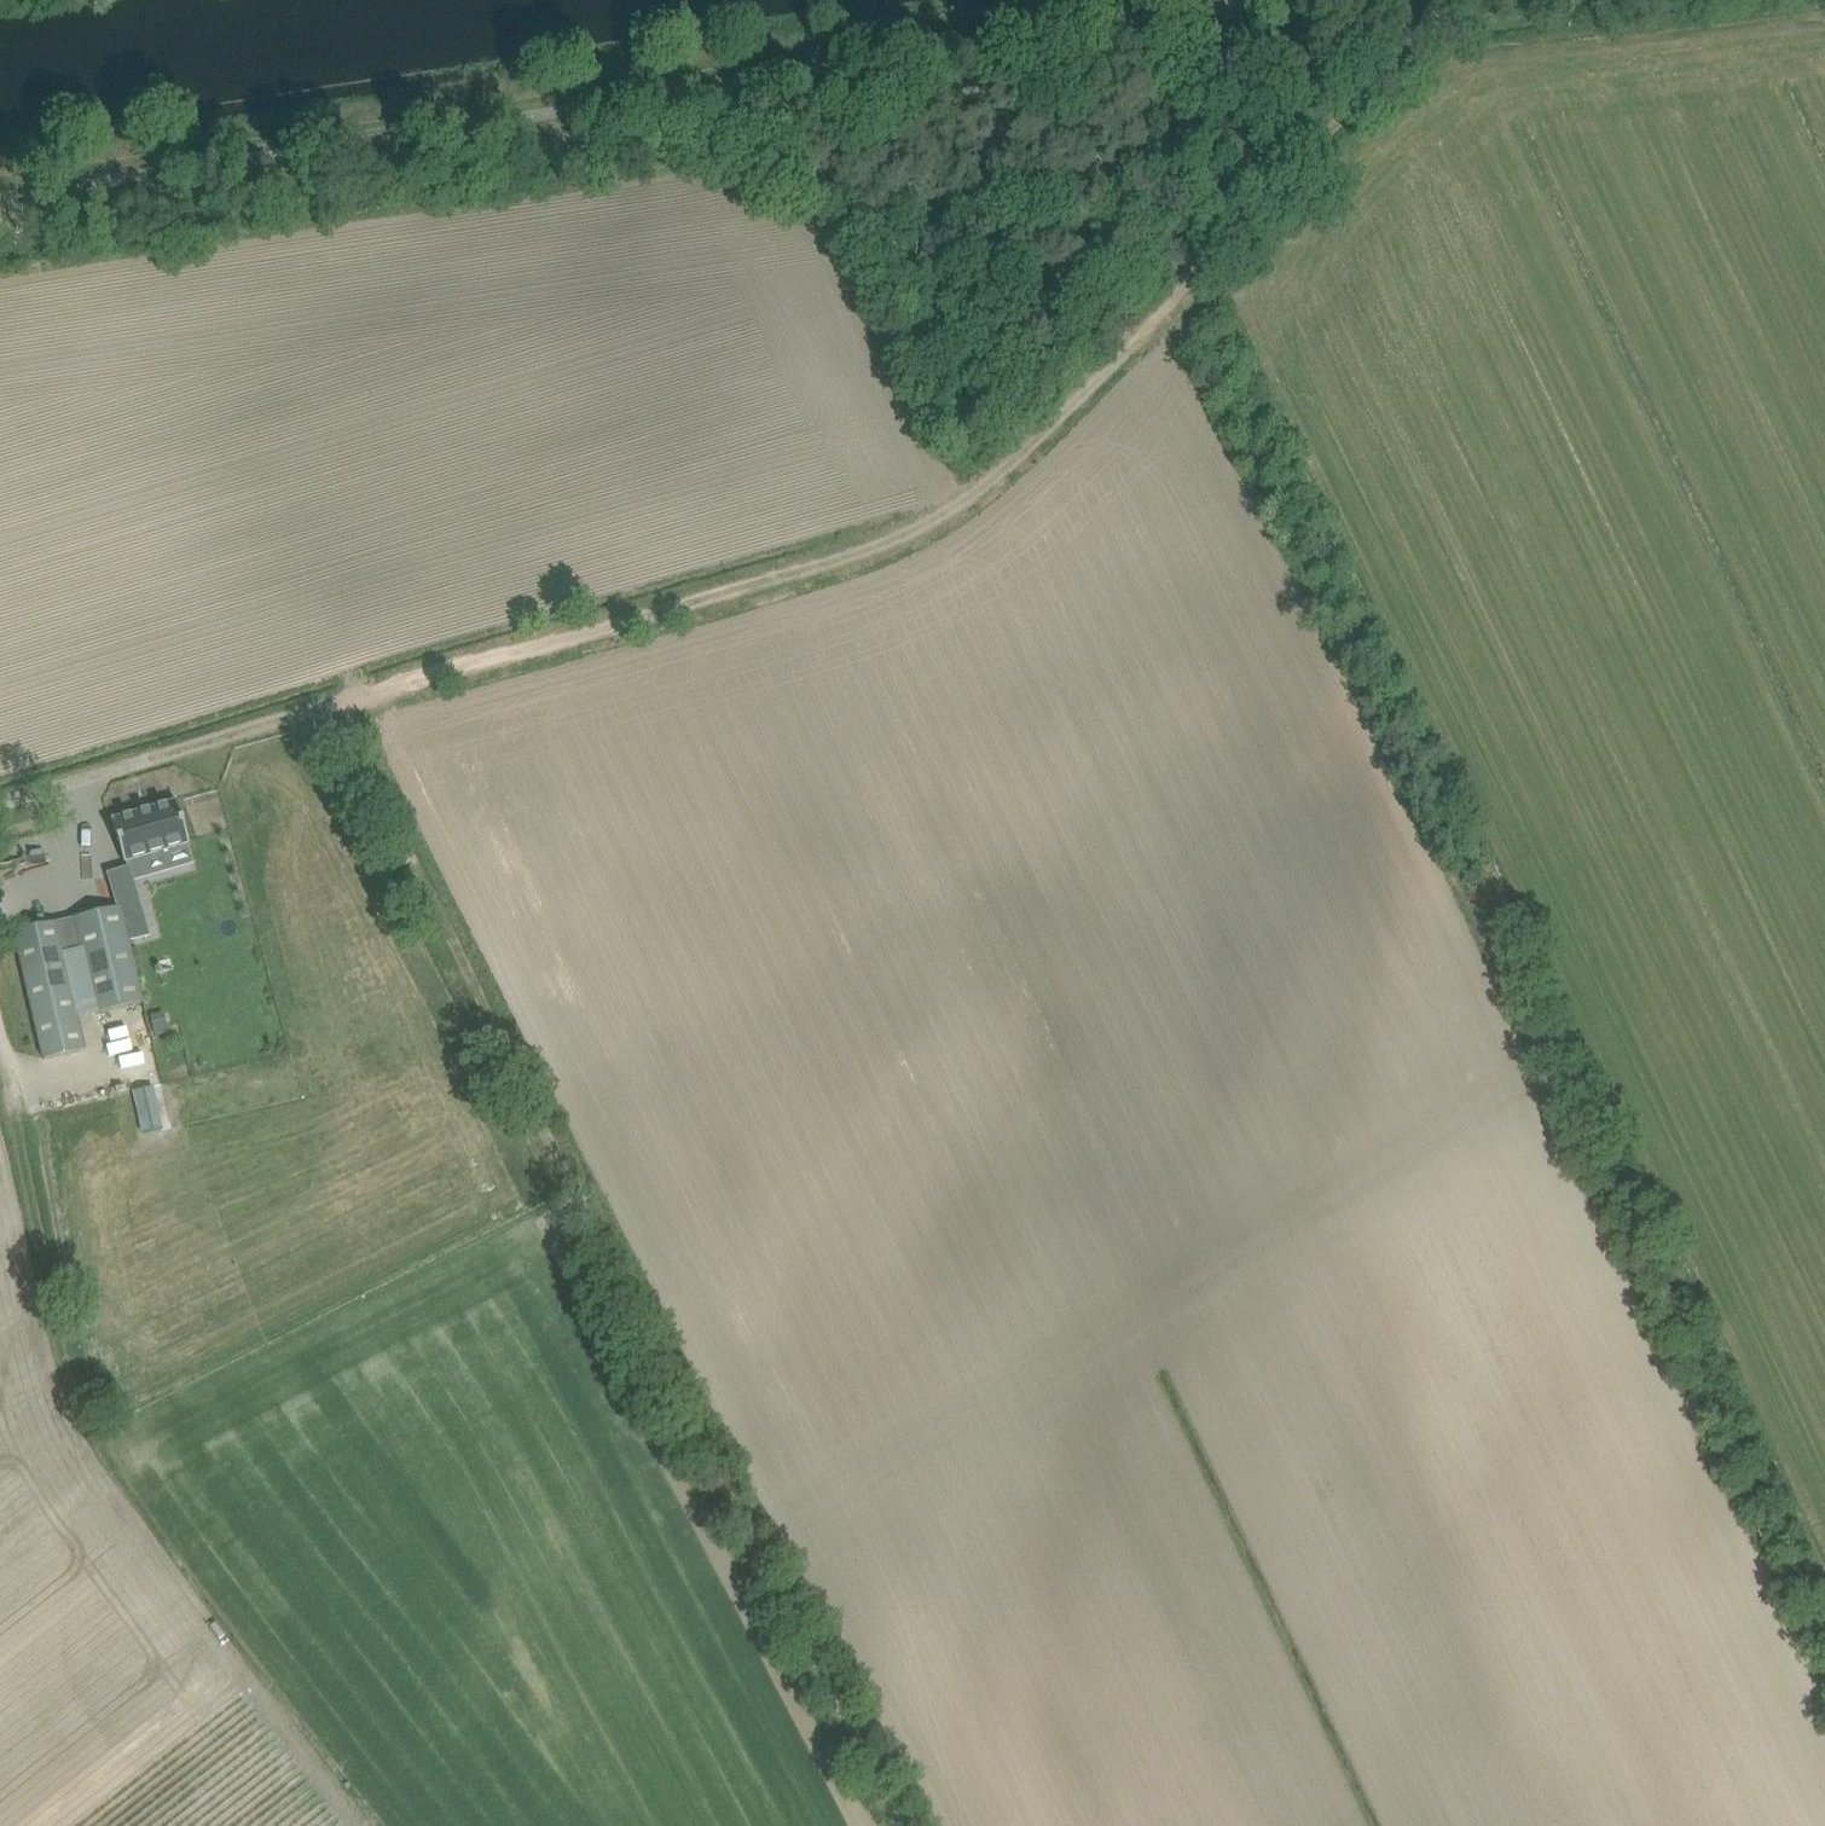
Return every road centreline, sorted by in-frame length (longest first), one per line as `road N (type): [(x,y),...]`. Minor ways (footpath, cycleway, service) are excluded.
road 1 (track): [(328,710),(918,535),(1149,317),(1224,272),(1441,27),(1456,0)]
road 2 (track): [(893,1825),(754,1570),(328,710)]
road 3 (track): [(0,175),(1134,0)]
road 4 (track): [(0,805),(328,710)]

